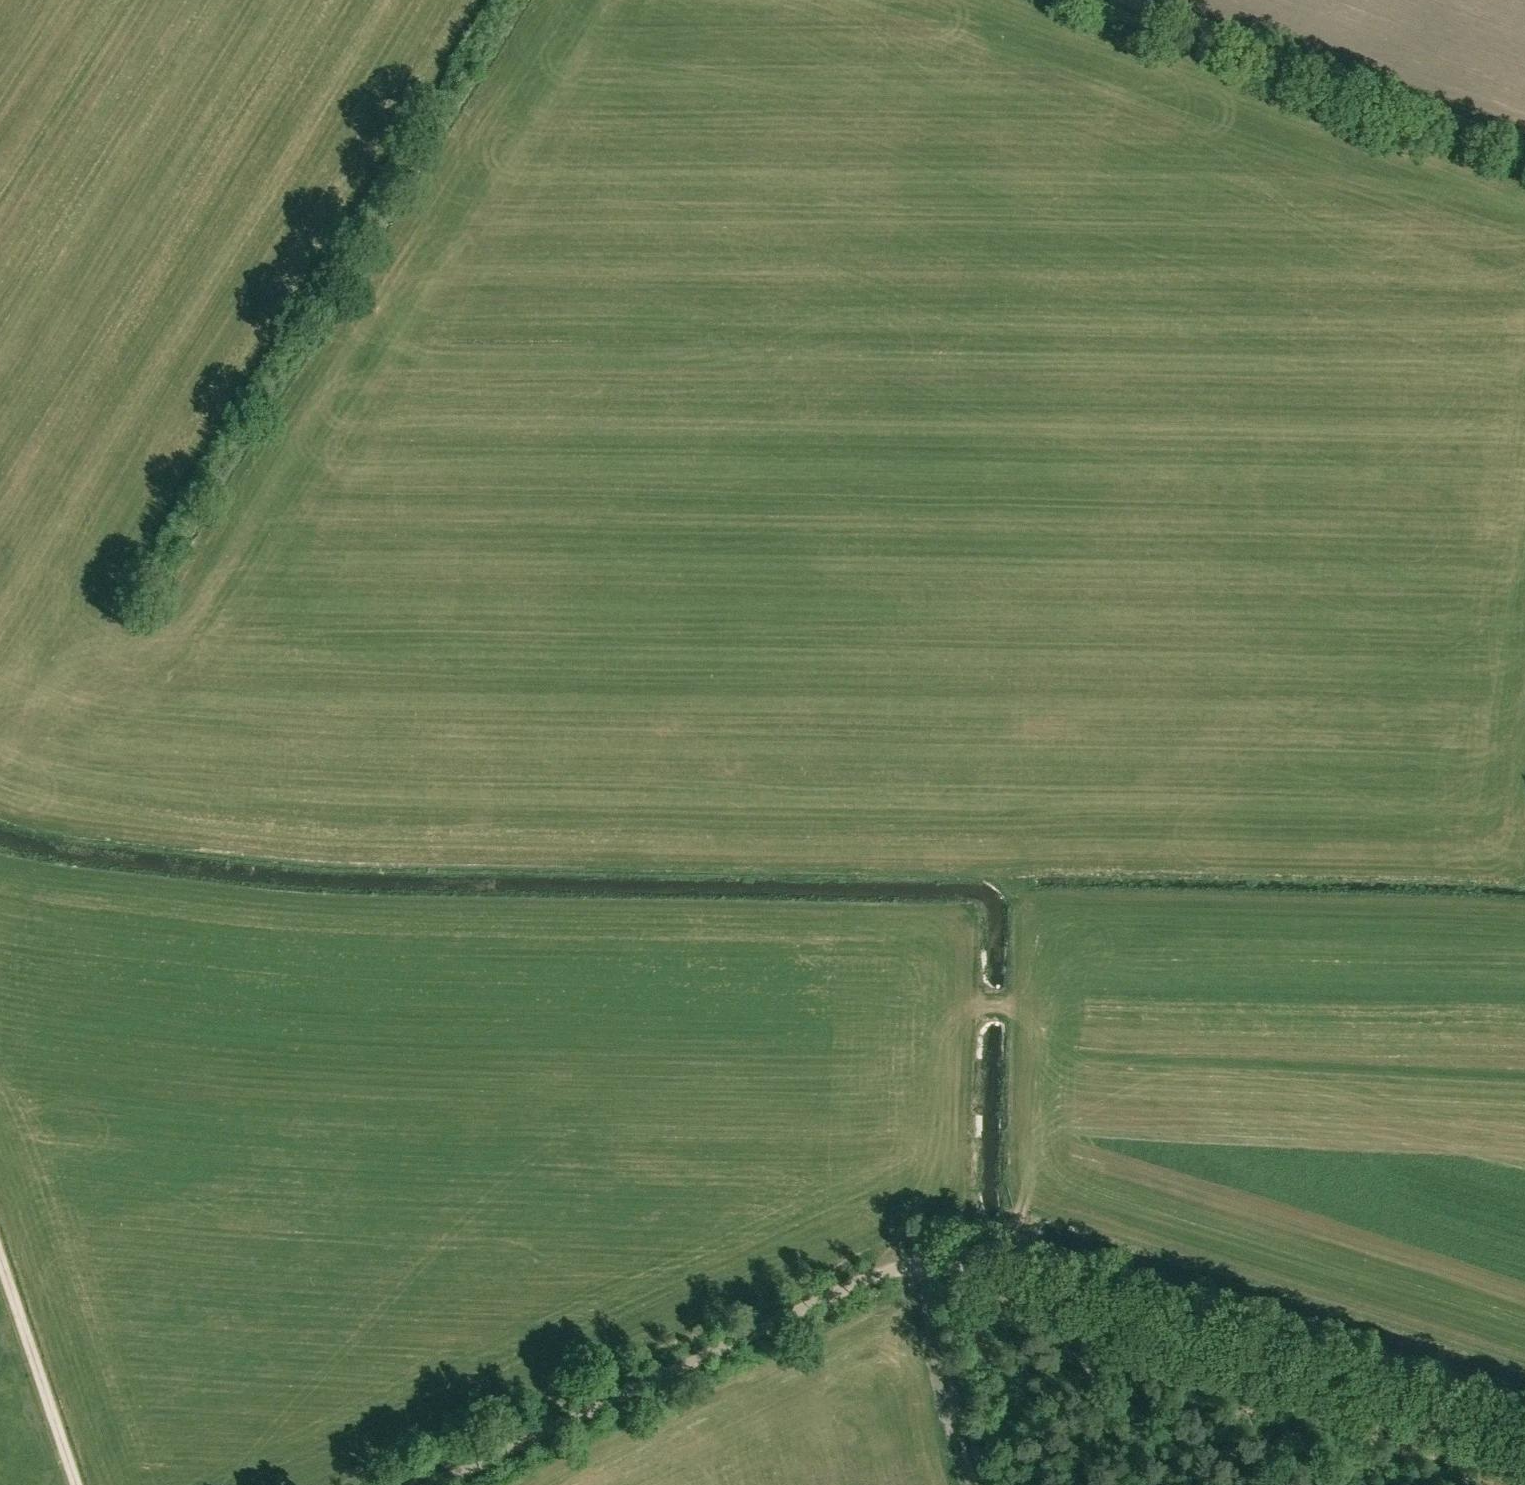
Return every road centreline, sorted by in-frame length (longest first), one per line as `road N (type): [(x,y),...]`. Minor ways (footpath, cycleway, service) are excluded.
road 1 (unclassified): [(1524,1446),(961,1268),(923,1267),(880,1273),(437,1484)]
road 2 (unclassified): [(1524,142),(1137,0)]

